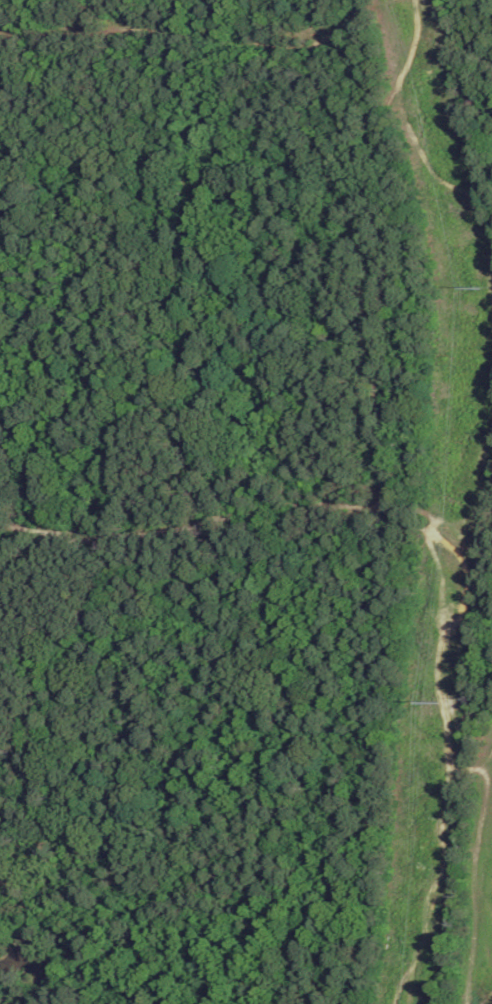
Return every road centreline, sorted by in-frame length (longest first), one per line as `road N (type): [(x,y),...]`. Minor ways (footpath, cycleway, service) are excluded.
road 1 (track): [(491,423),(477,508),(460,532),(473,556),(471,595),(440,656),(449,779),(432,1003)]
road 2 (track): [(460,532),(343,498),(139,533),(0,527)]
road 3 (track): [(382,0),(305,44),(155,25),(0,33)]
road 4 (track): [(414,0),(398,105),(434,174),(485,216),(491,306)]

